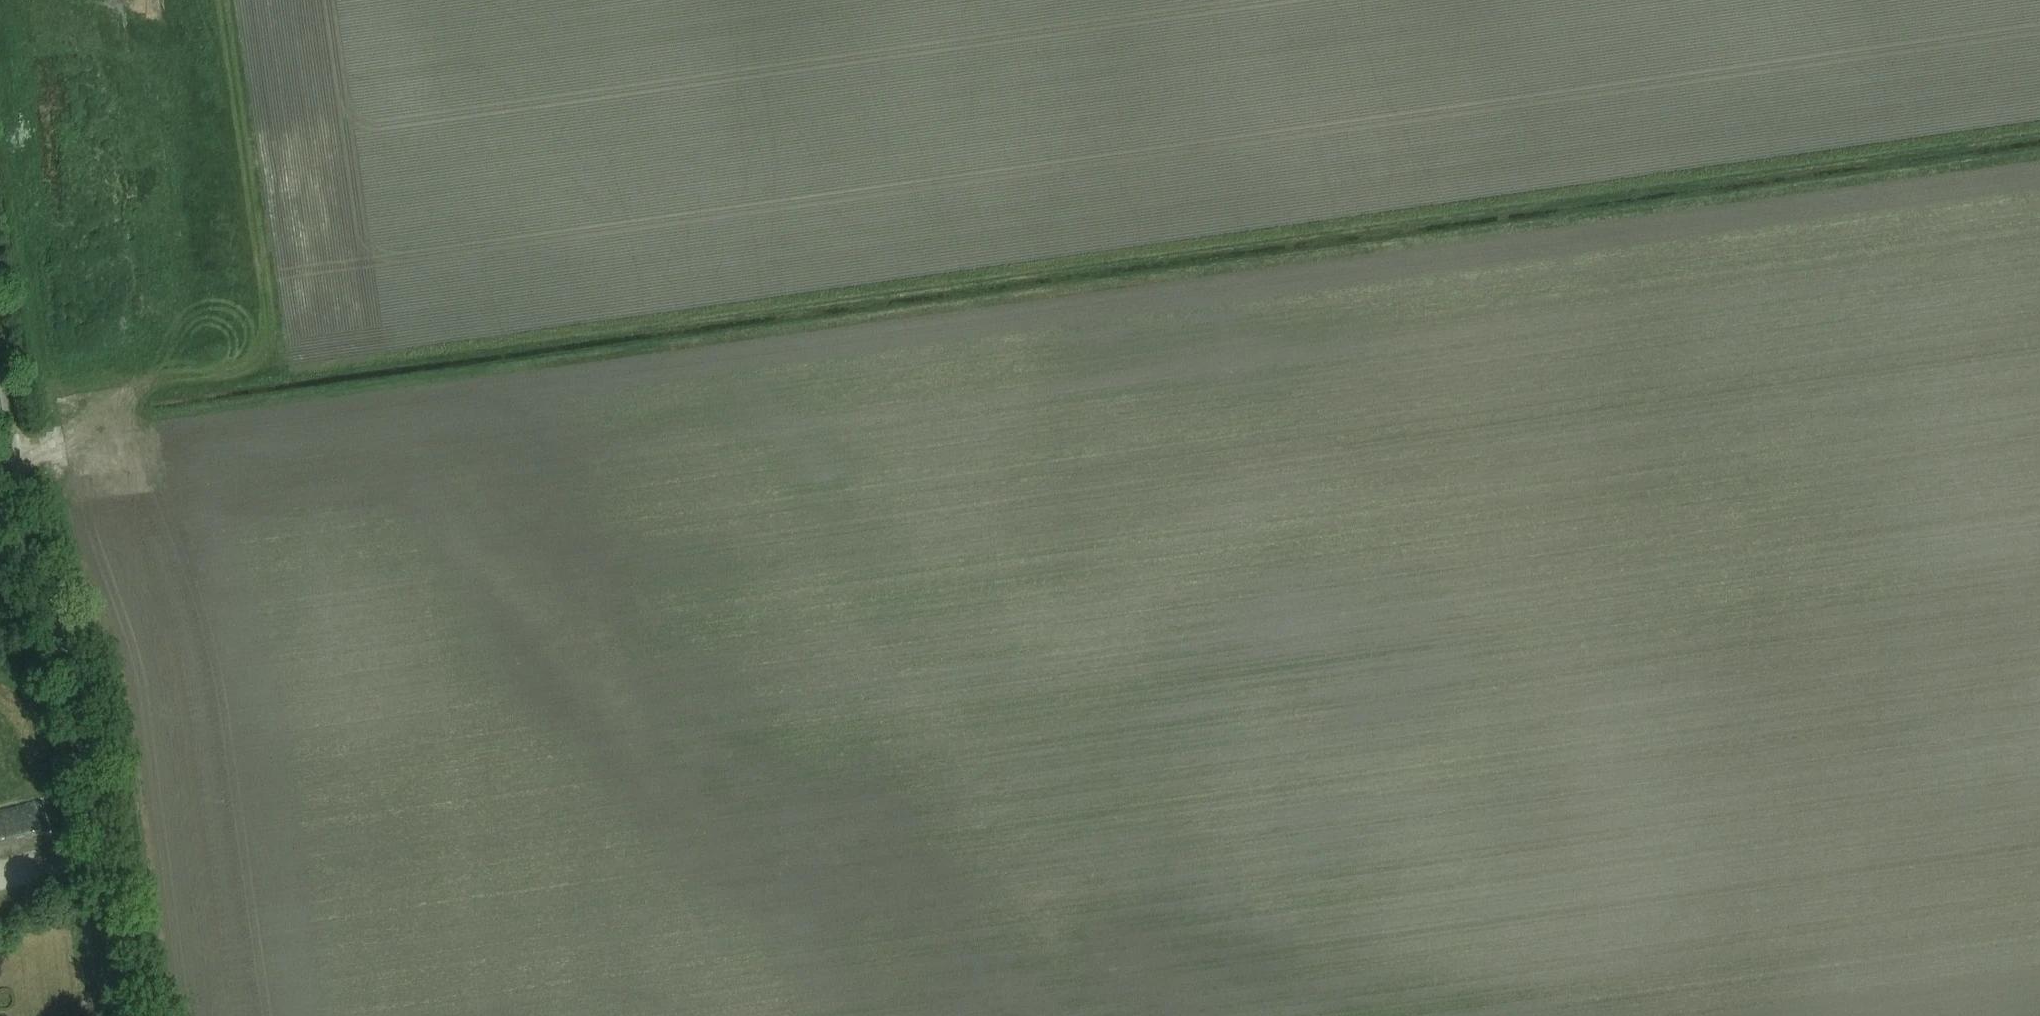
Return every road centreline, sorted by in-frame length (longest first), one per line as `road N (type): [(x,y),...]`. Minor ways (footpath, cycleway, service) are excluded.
road 1 (unclassified): [(127,1015),(88,733),(0,416)]

